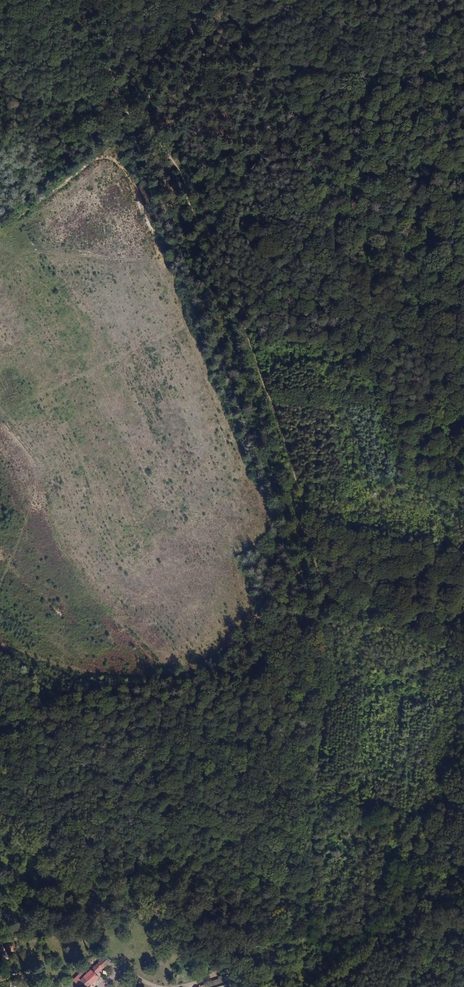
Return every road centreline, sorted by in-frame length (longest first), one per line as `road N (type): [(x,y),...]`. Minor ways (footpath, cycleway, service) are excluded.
road 1 (track): [(0,735),(250,680),(277,646),(308,636),(319,643)]
road 2 (track): [(0,823),(138,901),(260,986)]
road 3 (track): [(133,127),(205,0)]
road 4 (track): [(133,127),(86,0)]

